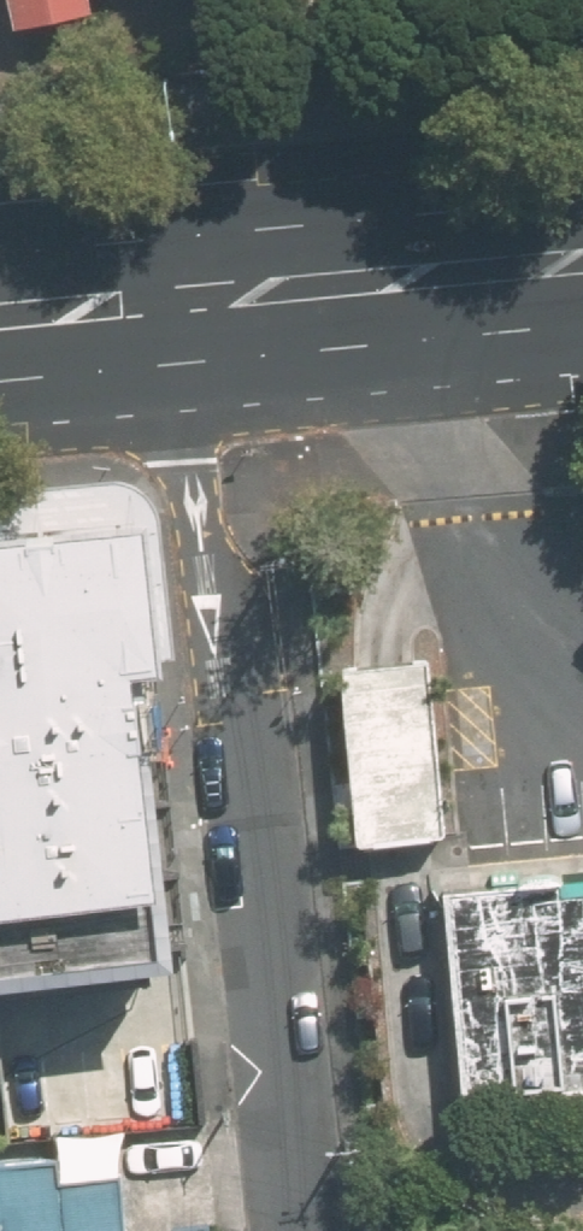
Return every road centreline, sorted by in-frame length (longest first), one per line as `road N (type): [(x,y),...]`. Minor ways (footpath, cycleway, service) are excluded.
road 1 (residential): [(286,1230),(218,614),(162,306)]
road 2 (secondary): [(162,306),(582,262)]
road 3 (secondary): [(0,320),(162,306)]

